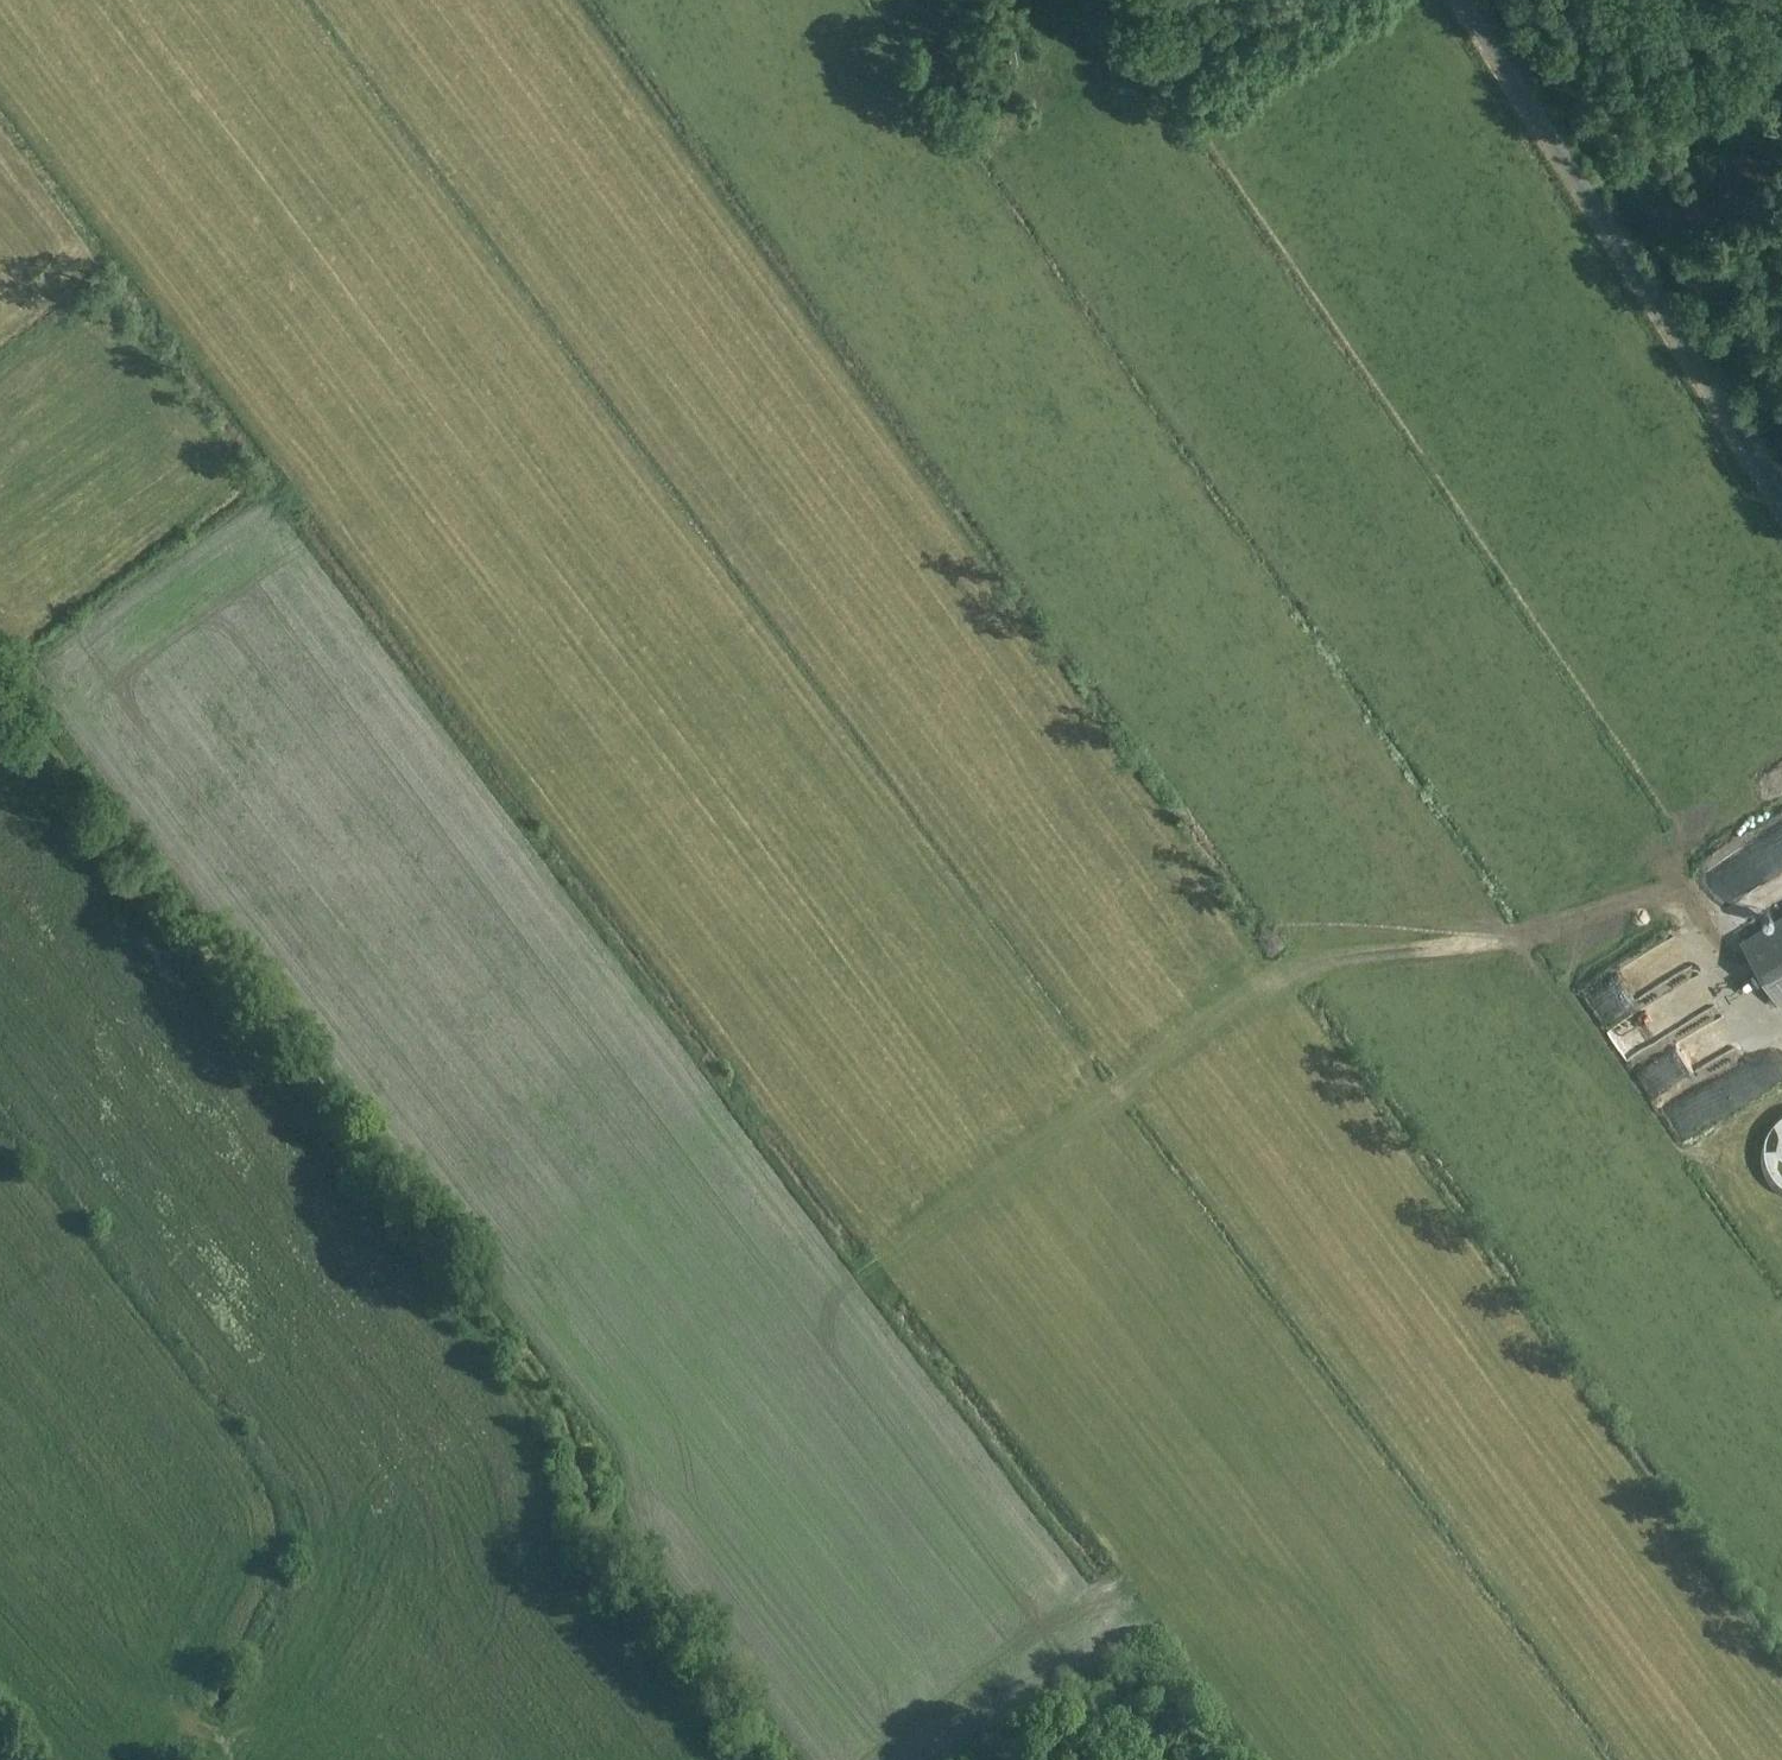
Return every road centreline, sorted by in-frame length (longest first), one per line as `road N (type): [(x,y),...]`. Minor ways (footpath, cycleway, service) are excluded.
road 1 (track): [(0,679),(559,1423),(583,1507),(768,1755)]
road 2 (unclassified): [(1781,503),(1462,0)]

